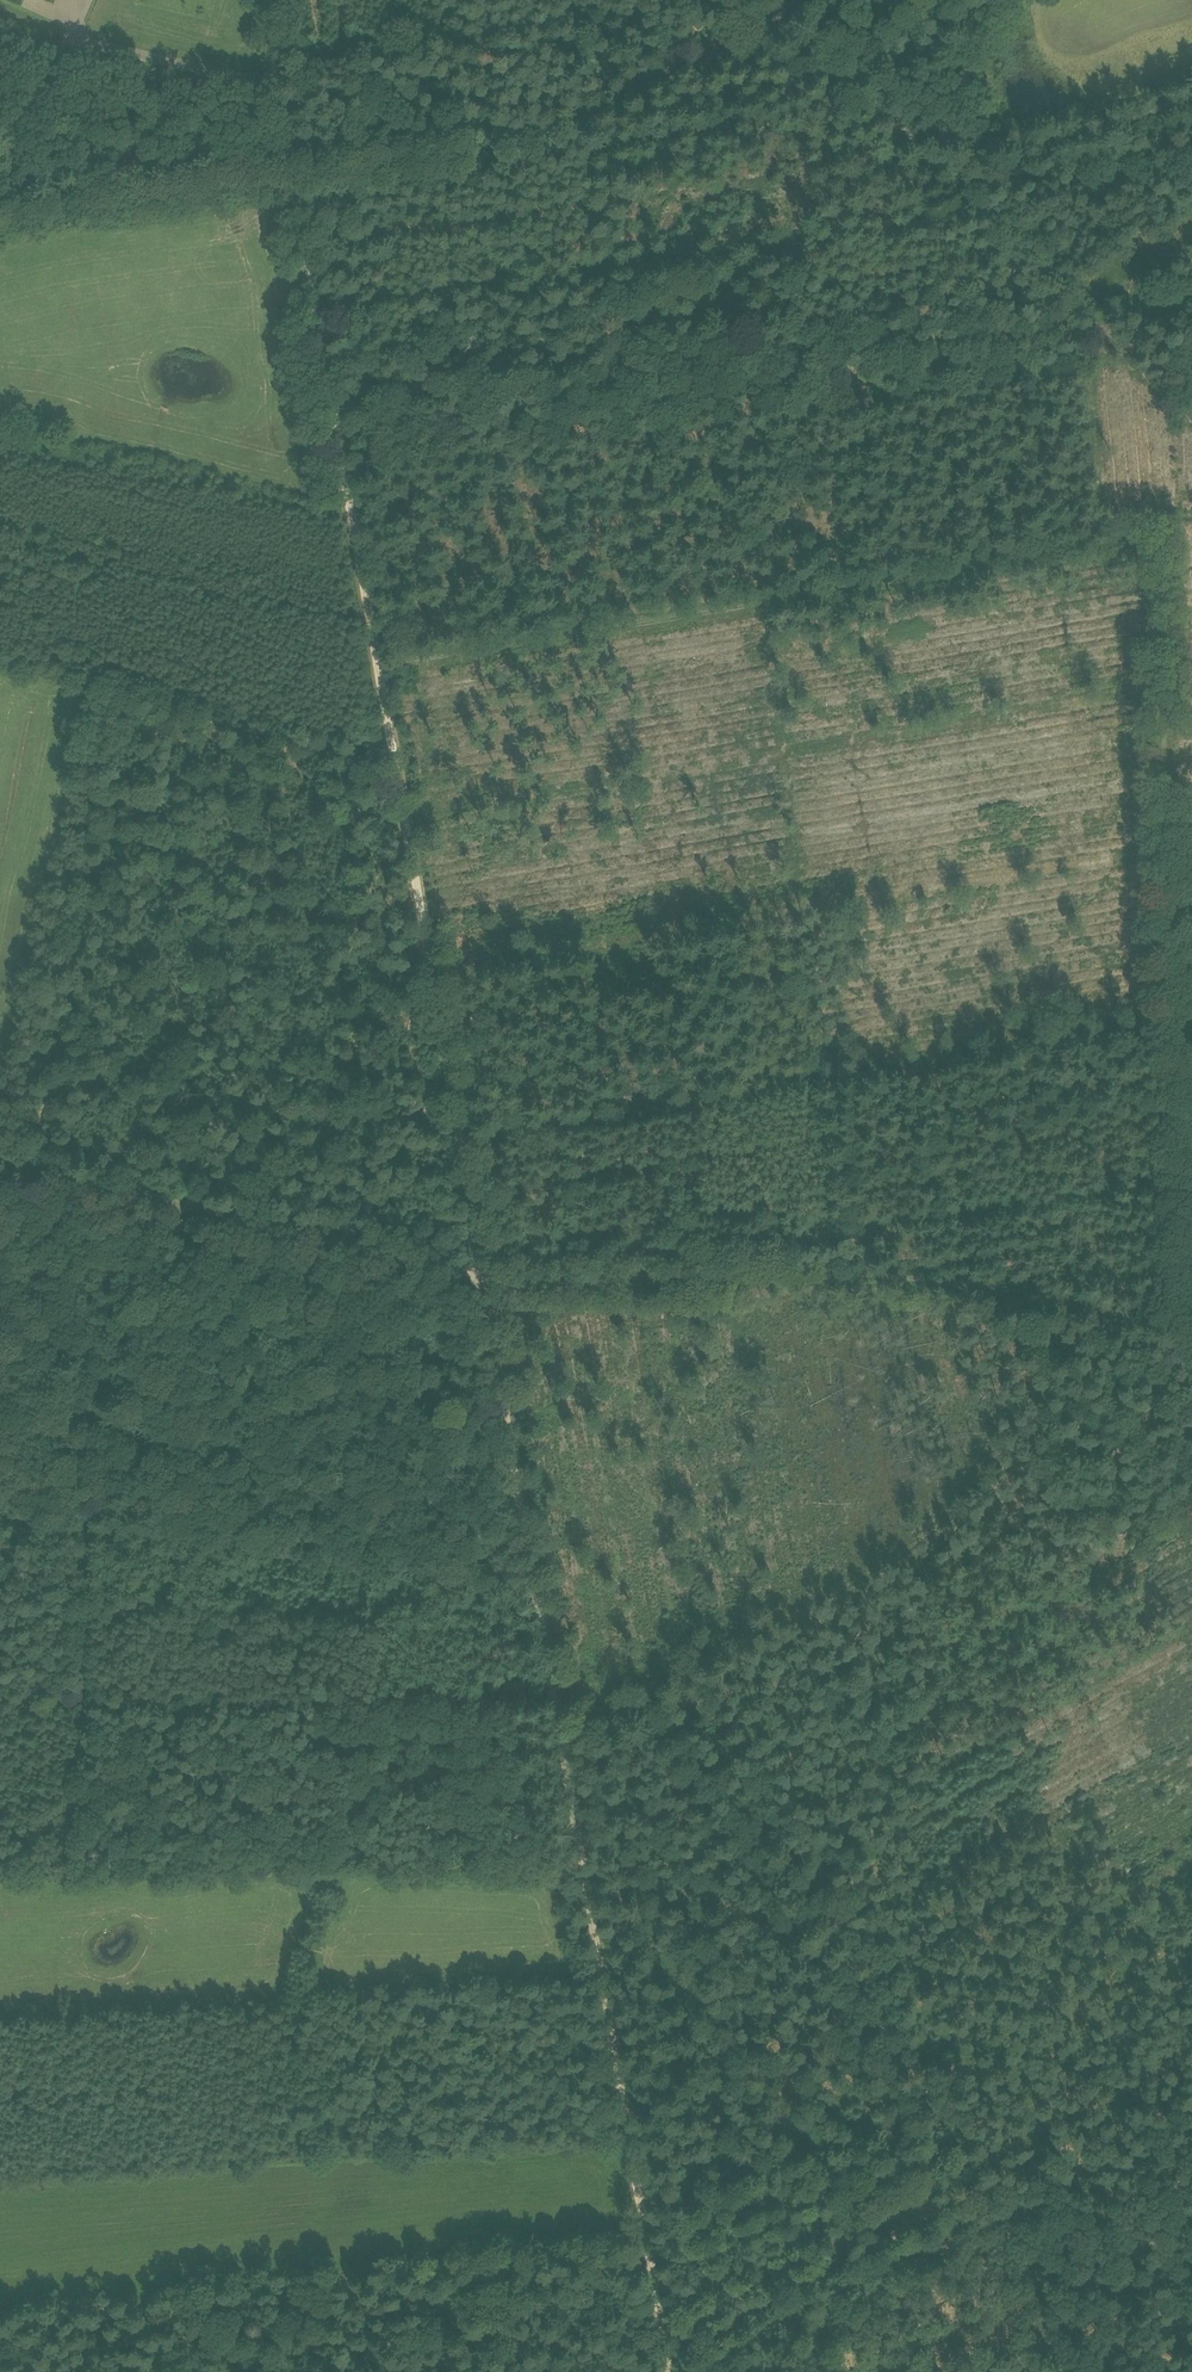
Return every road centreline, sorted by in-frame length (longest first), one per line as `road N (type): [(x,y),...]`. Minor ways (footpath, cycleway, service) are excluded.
road 1 (track): [(1191,1368),(1155,539),(376,663)]
road 2 (track): [(682,2371),(485,1277)]
road 3 (track): [(1167,846),(796,916),(815,1086),(464,1154)]
road 4 (track): [(1187,1329),(887,1276),(485,1277)]
road 5 (track): [(485,1277),(376,663)]
road 6 (track): [(294,174),(553,128),(670,73),(765,9)]
road 7 (unclassified): [(485,1277),(0,1159)]
road 8 (track): [(376,663),(294,174)]
road 9 (unclassified): [(765,9),(864,106),(903,132)]
road 10 (track): [(294,174),(266,0)]

